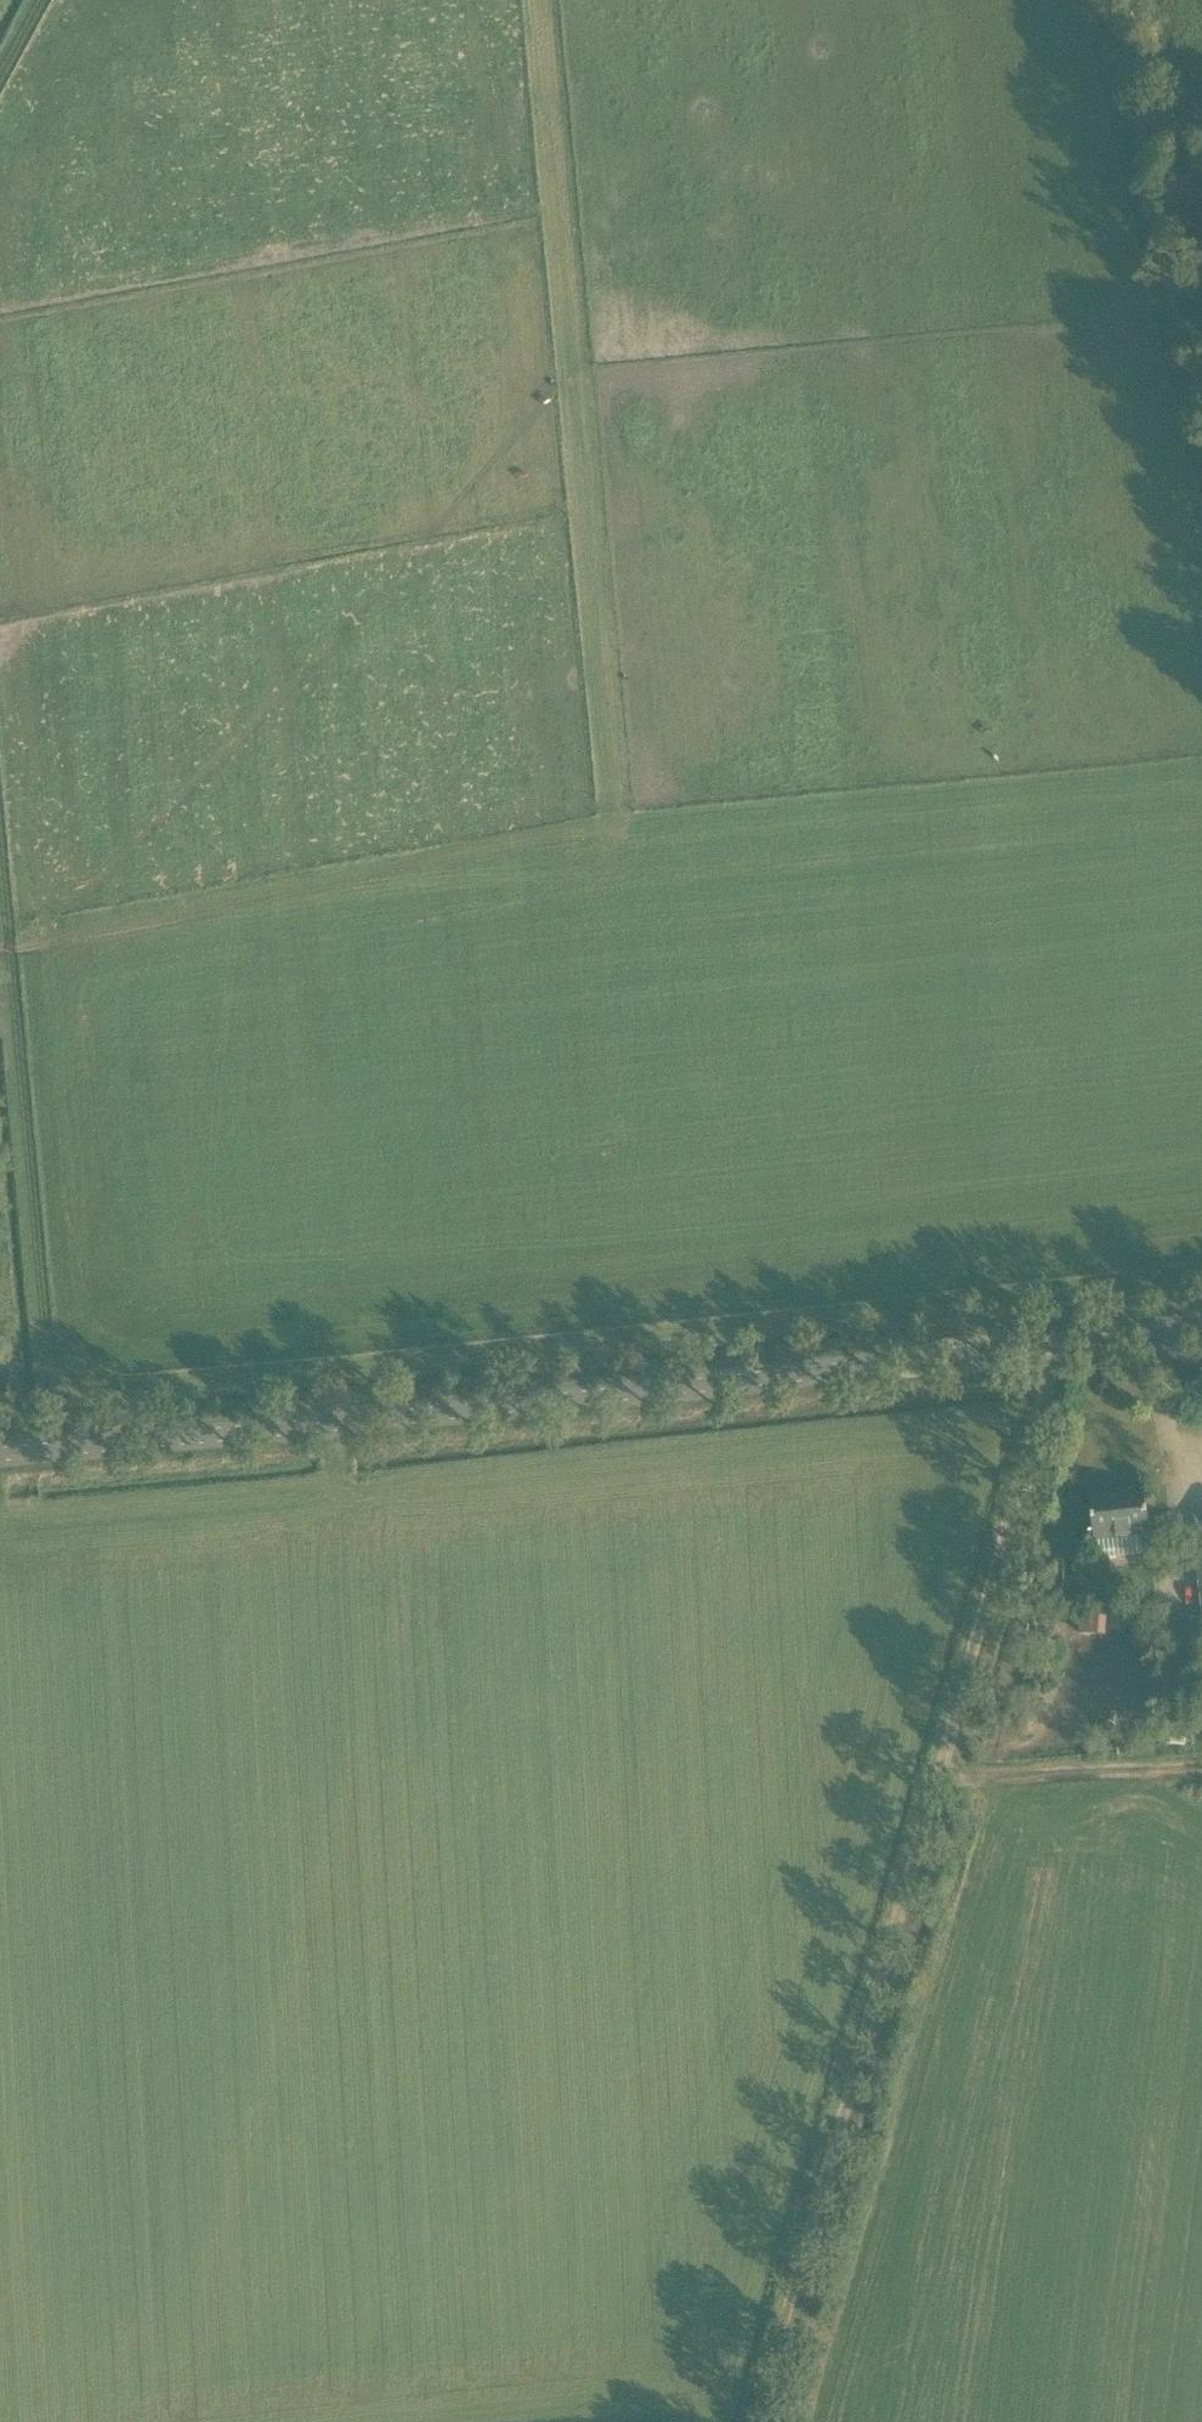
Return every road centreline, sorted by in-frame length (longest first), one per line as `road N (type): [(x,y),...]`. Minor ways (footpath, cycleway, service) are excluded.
road 1 (unclassified): [(1201,1330),(0,1455)]
road 2 (track): [(754,2421),(1057,1346)]

